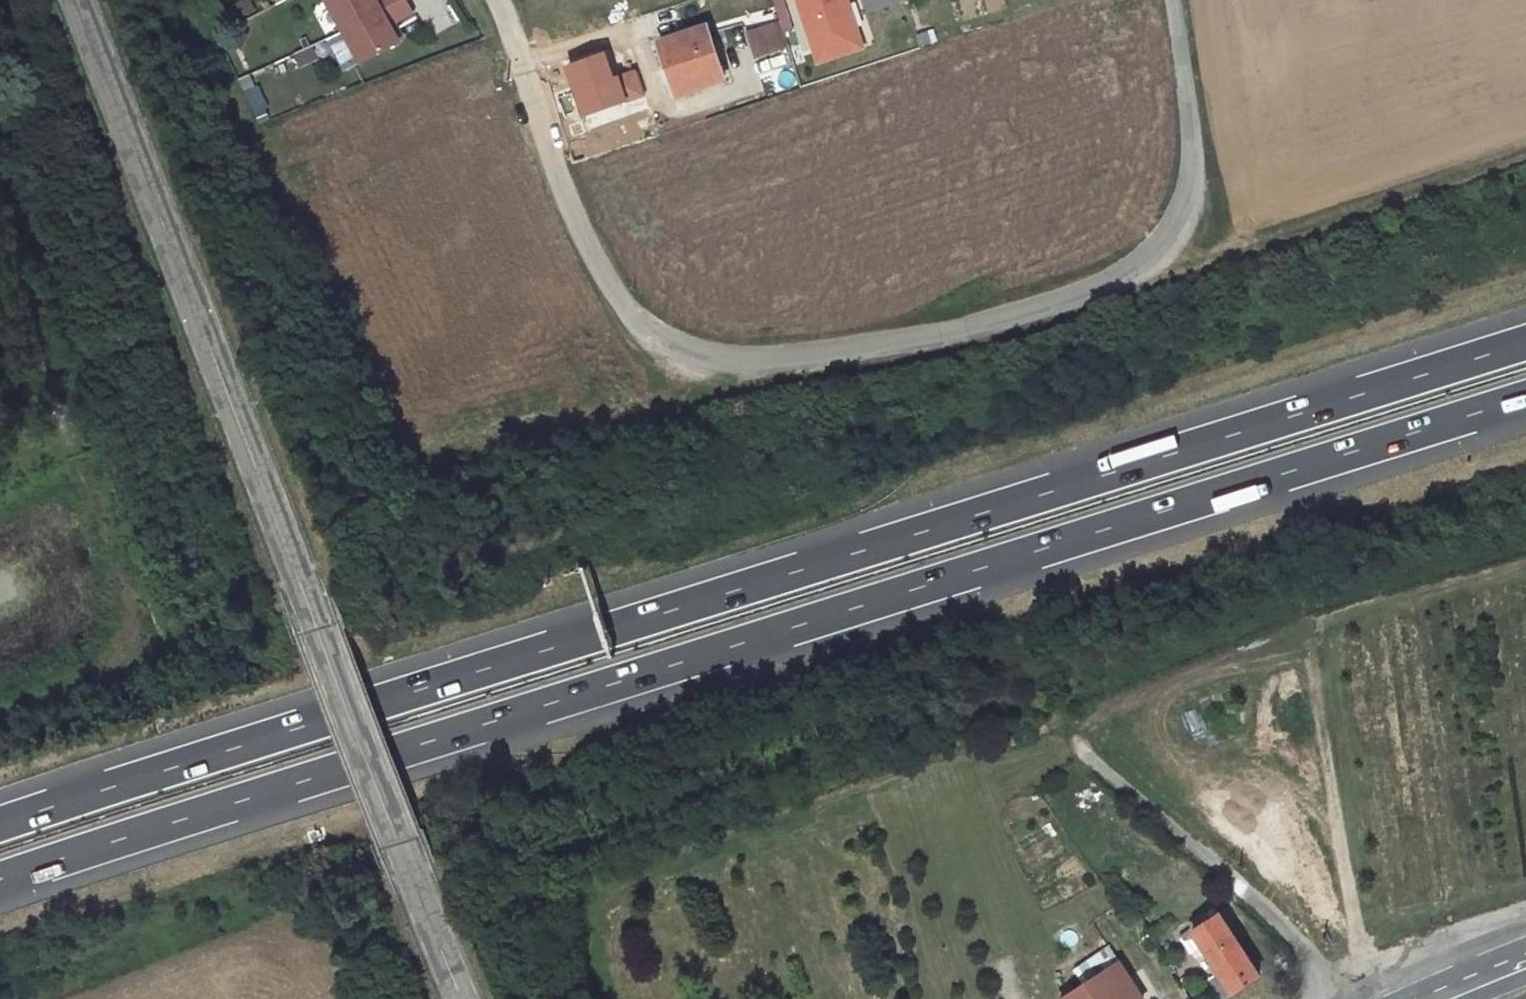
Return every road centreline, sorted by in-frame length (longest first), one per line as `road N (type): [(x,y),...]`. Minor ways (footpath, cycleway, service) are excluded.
road 1 (motorway): [(1525,342),(0,824)]
road 2 (motorway): [(0,880),(1525,399)]
road 3 (unclassified): [(495,0),(576,219),(625,302),(676,343),(734,356),(850,347),(986,321),(1070,300),(1146,262),(1184,212),(1195,153),(1175,0)]
road 4 (tertiary): [(78,0),(318,628)]
road 5 (track): [(1349,998),(1299,937),(1083,752),(1079,729),(1114,702)]
road 6 (tertiary): [(461,998),(318,628)]
road 7 (track): [(0,166),(79,453)]

